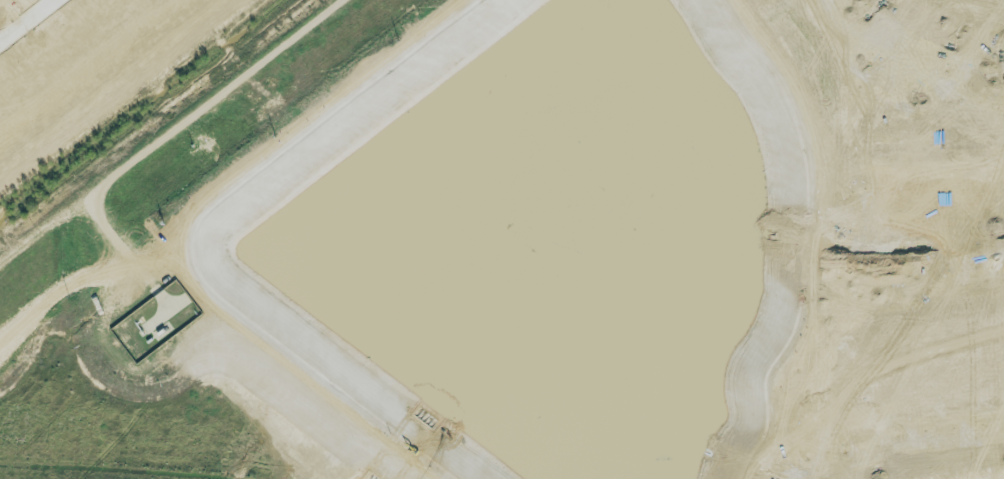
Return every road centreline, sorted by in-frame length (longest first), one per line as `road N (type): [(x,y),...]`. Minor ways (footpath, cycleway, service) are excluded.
road 1 (track): [(338,0),(114,172)]
road 2 (residential): [(1003,432),(880,452),(817,478)]
road 3 (residential): [(878,0),(920,38),(1003,63)]
road 4 (residential): [(1003,251),(865,262)]

